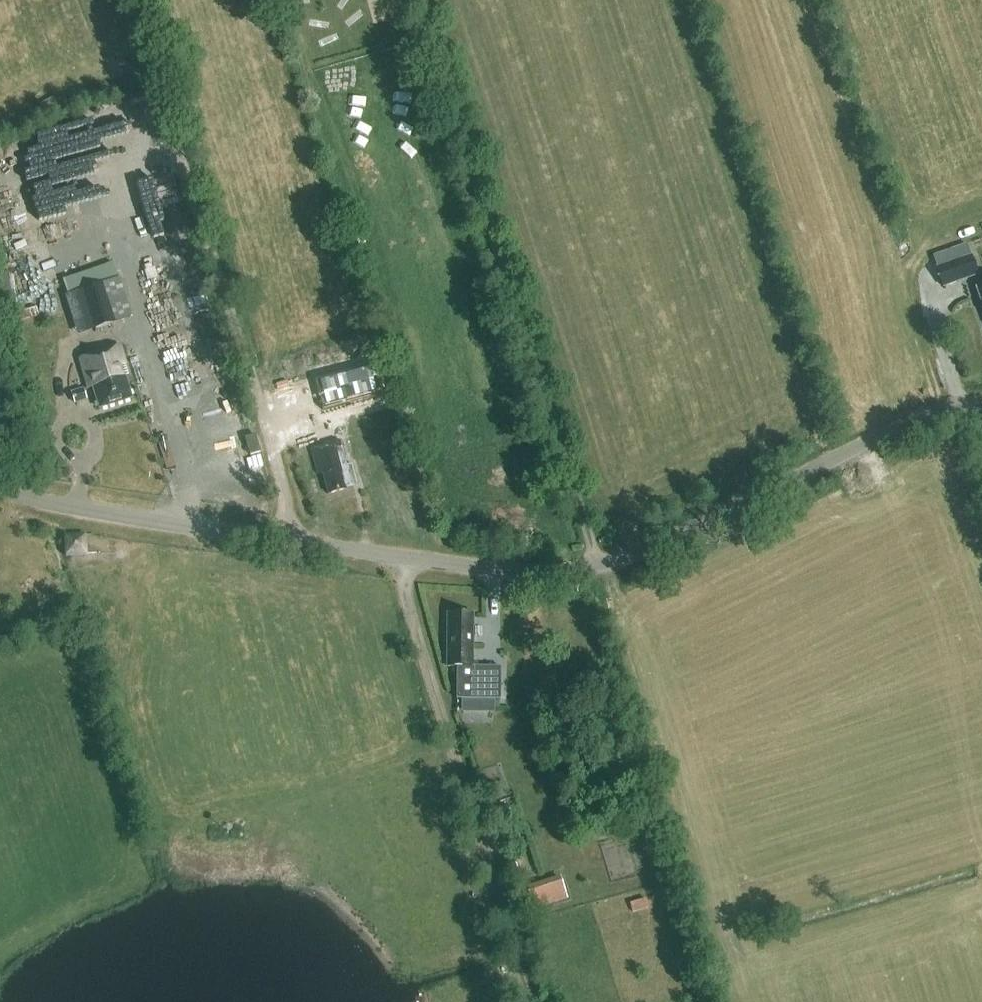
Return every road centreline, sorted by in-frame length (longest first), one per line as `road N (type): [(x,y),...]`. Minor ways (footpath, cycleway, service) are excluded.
road 1 (unclassified): [(981,406),(905,425),(637,553),(548,572),(126,517),(0,489)]
road 2 (track): [(428,0),(600,567)]
road 3 (track): [(309,543),(142,0)]
road 4 (track): [(533,1001),(404,582),(403,558)]

